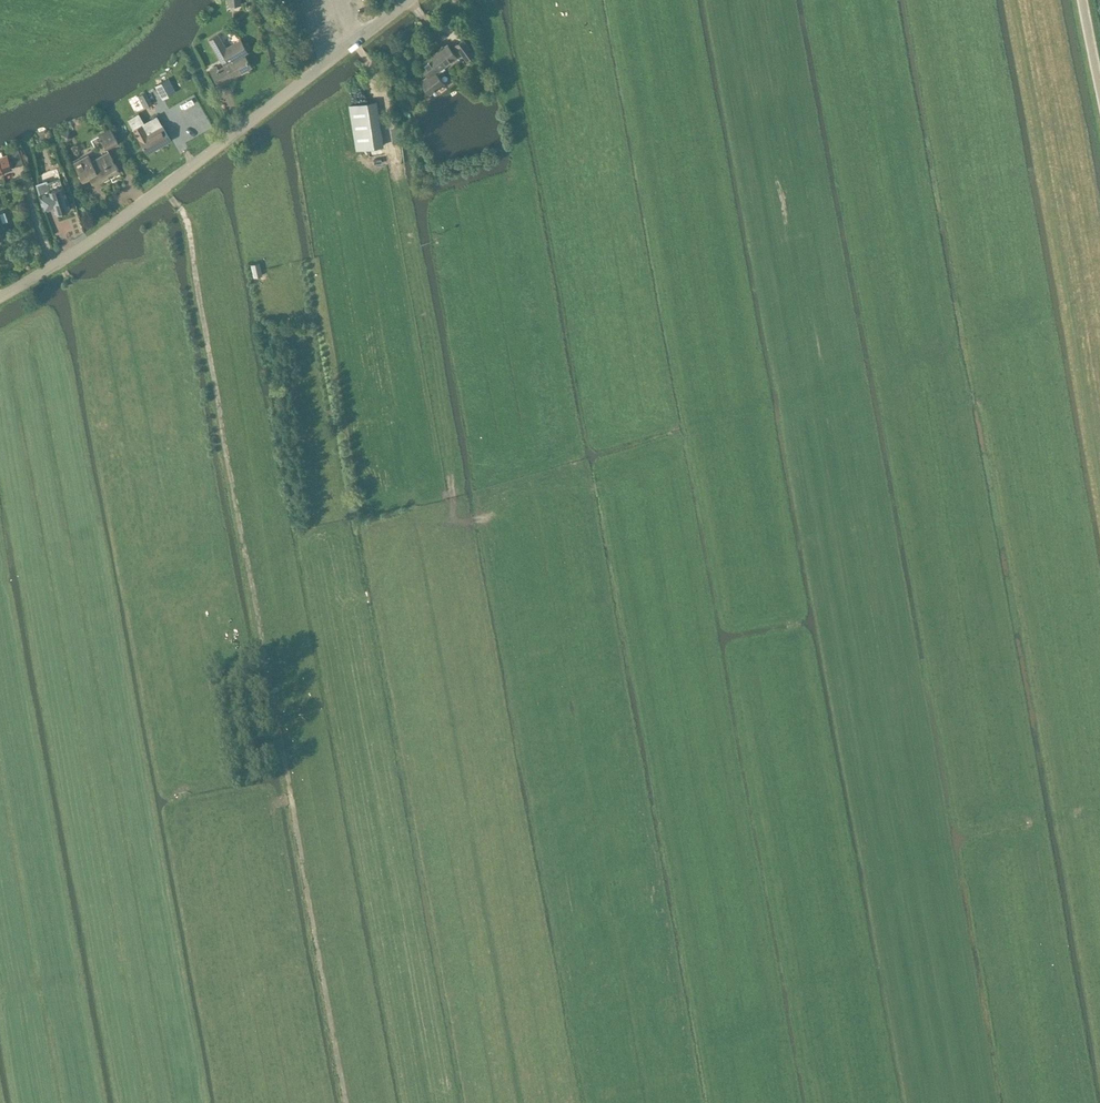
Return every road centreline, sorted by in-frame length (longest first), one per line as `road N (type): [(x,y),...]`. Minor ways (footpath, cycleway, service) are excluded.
road 1 (track): [(183,214),(345,1102)]
road 2 (tertiary): [(0,299),(165,187),(410,0)]

